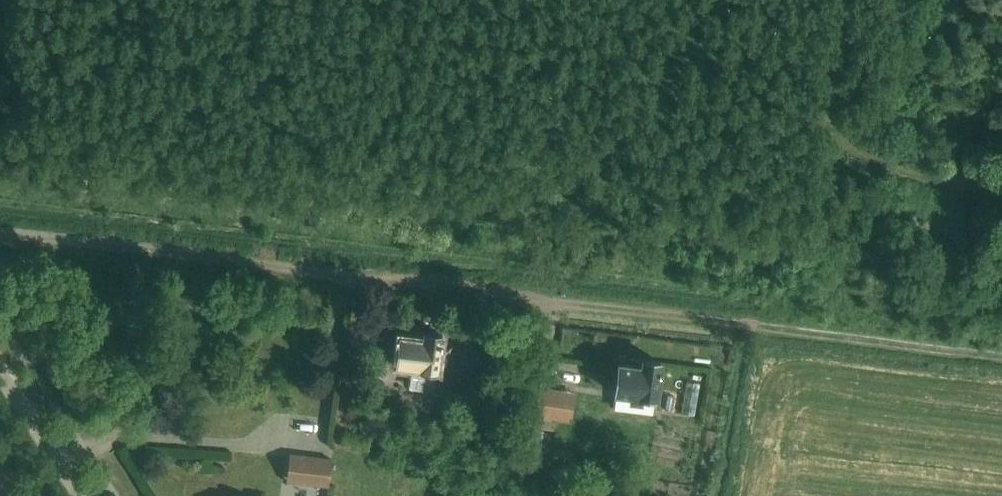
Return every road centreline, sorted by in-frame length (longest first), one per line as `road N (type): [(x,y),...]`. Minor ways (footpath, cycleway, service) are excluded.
road 1 (track): [(1001,357),(0,232)]
road 2 (track): [(1001,195),(892,168),(838,137),(812,73),(827,0)]
road 3 (residential): [(82,495),(0,373)]

